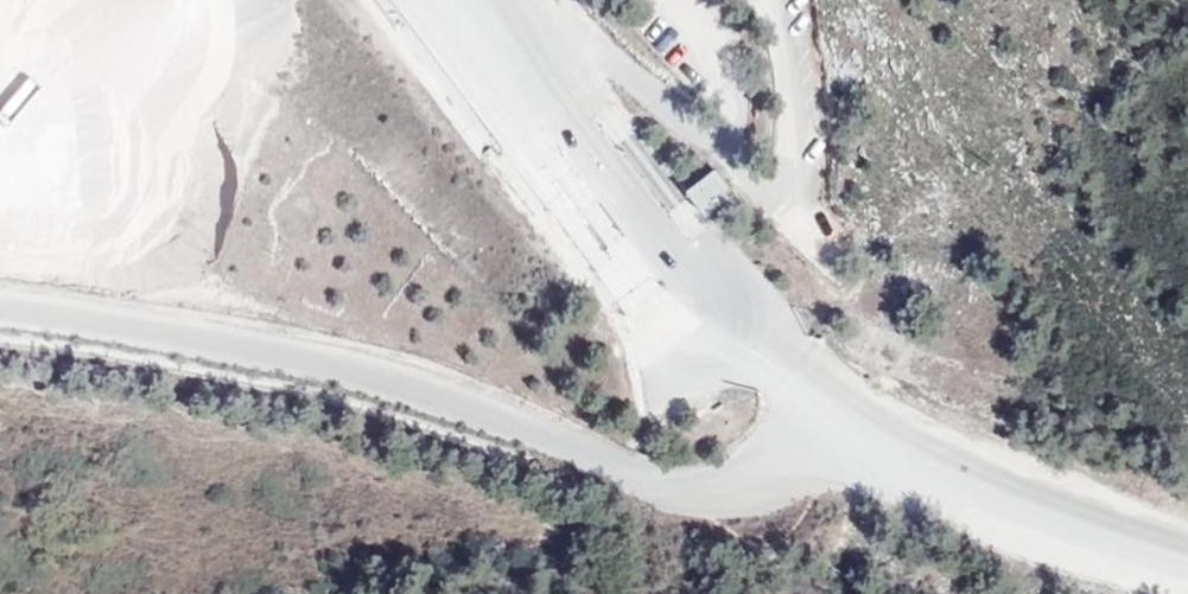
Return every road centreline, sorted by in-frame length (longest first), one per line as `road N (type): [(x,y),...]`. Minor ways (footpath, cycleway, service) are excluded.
road 1 (unclassified): [(0,309),(51,311),(422,394),(710,489),(813,481),(884,452)]
road 2 (tertiary): [(884,452),(691,255),(495,0)]
road 3 (tertiary): [(1187,559),(1076,532),(884,452)]

